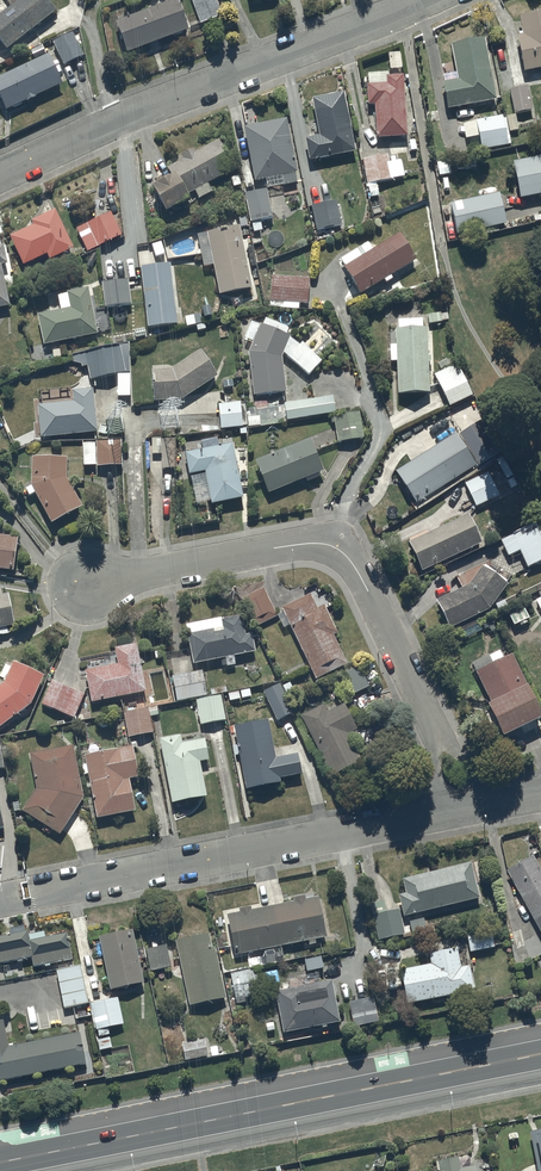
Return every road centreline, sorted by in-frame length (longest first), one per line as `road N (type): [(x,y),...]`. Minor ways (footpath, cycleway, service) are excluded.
road 1 (trunk): [(540,1055),(0,1162)]
road 2 (residential): [(461,808),(433,723),(342,552),(302,544),(86,585)]
road 3 (residential): [(0,175),(424,0)]
road 4 (residential): [(461,808),(71,886)]

